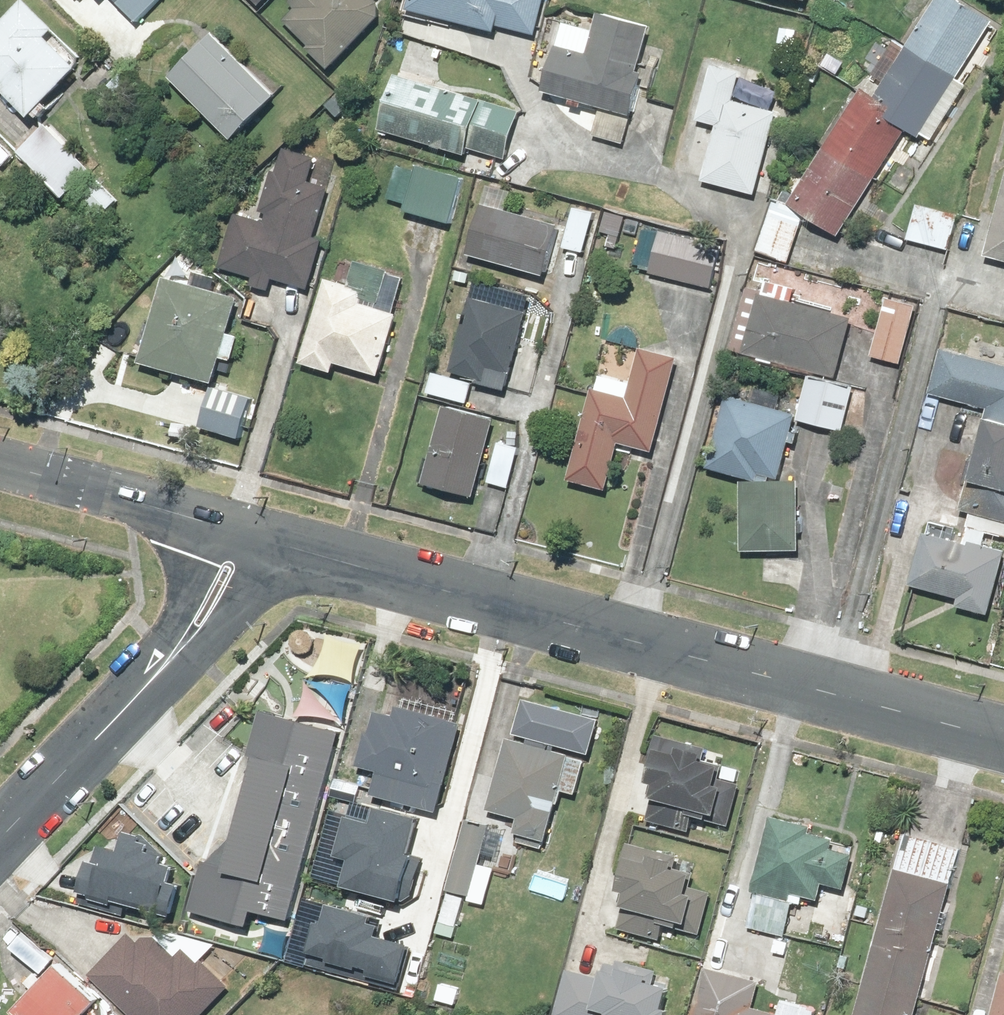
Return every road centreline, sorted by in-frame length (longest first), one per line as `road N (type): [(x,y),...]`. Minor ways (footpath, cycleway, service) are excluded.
road 1 (tertiary): [(293,548),(1003,745)]
road 2 (tertiary): [(0,466),(222,528)]
road 3 (residential): [(293,548),(208,655),(144,688)]
road 4 (residential): [(0,839),(144,688)]
road 5 (residential): [(144,688),(155,640),(222,528)]

